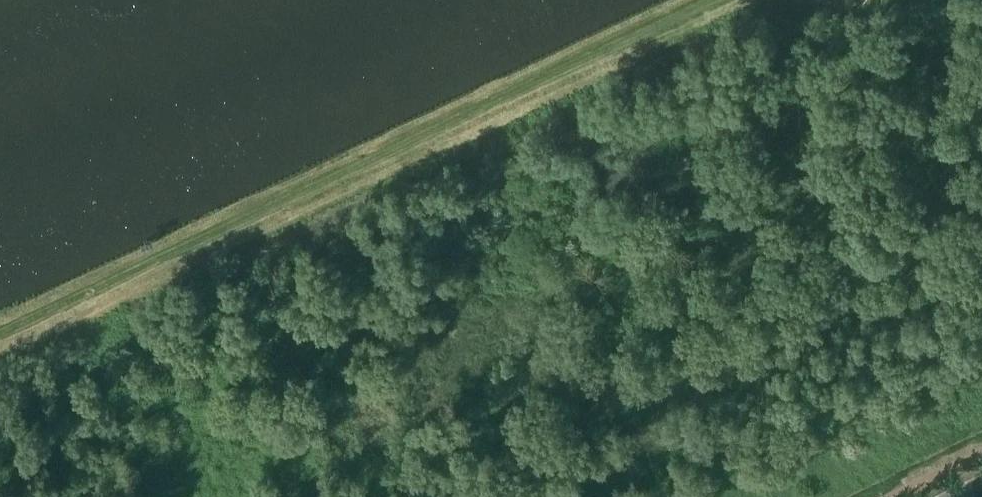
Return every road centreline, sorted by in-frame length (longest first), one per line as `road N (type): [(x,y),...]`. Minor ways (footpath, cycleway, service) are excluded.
road 1 (track): [(0,335),(710,0)]

